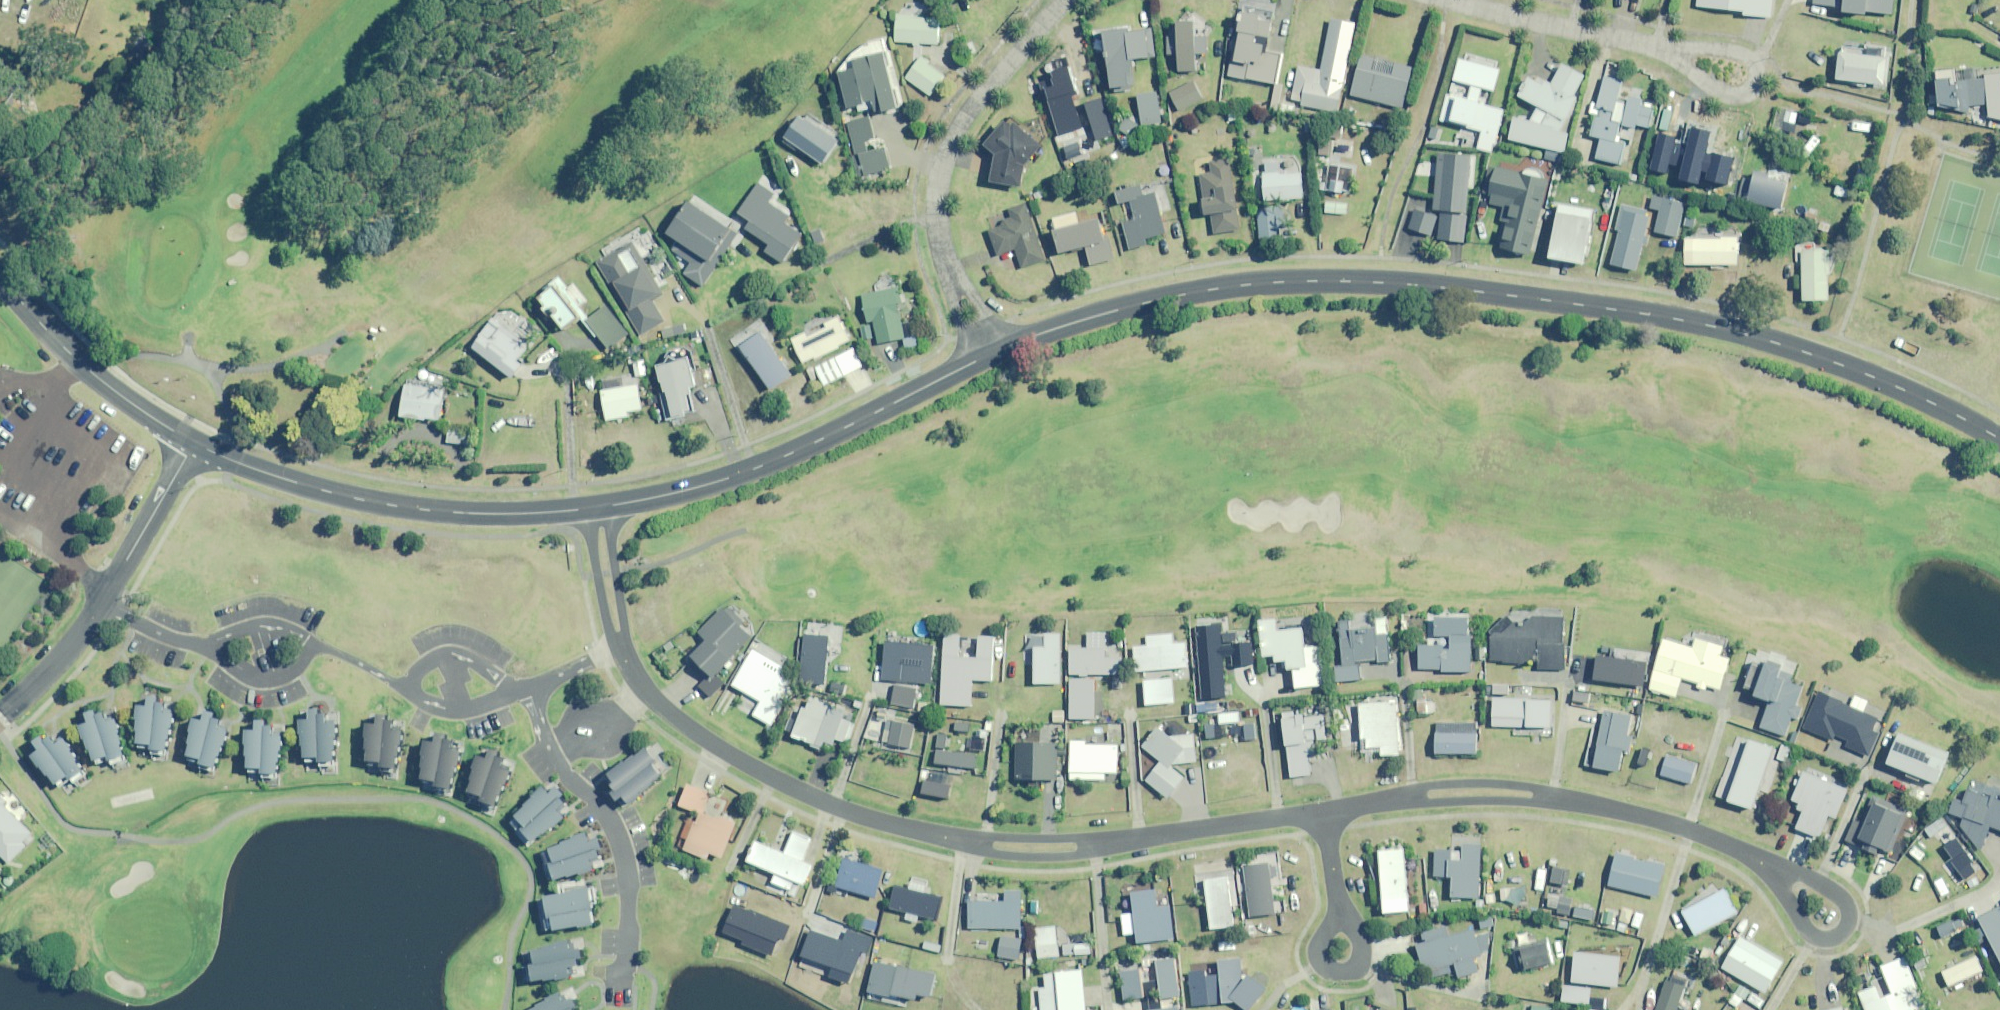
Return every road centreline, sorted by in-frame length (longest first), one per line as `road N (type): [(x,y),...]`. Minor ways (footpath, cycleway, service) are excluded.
road 1 (tertiary): [(1999,441),(1878,381),(1774,344),(1647,316),(1446,289),(1249,286),(1112,313),(992,354)]
road 2 (residential): [(619,646),(644,690),(710,744),(828,804),(900,827),(1016,847),(1073,847),(1325,815)]
road 3 (residential): [(1325,815),(1460,793),(1551,798),(1652,819),(1772,864)]
road 4 (tertiary): [(992,354),(788,456),(725,481),(607,507)]
road 5 (residential): [(992,354),(950,283),(935,195),(960,123),(1064,0)]
road 6 (tertiary): [(583,511),(499,515),(367,501),(297,485),(194,446)]
road 7 (residential): [(527,690),(554,767),(596,806),(620,846),(627,920),(619,1004)]
road 8 (tertiary): [(194,446),(83,368),(0,276)]
road 9 (residential): [(1449,0),(1660,47)]
road 10 (residential): [(1660,47),(1733,50),(1752,64),(1754,78),(1745,95),(1732,98),(1688,69)]
road 11 (residential): [(1772,864),(1824,887),(1841,903),(1844,929),(1829,938),(1810,934),(1782,892)]
road 12 (residential): [(100,604),(194,446)]
road 13 (residential): [(0,717),(49,670),(100,604)]
road 14 (residential): [(1338,907),(1359,944),(1351,971),(1324,971),(1315,953),(1324,931)]
road 15 (residential): [(619,643),(583,511)]
road 16 (residential): [(607,507),(619,643)]
road 17 (residential): [(411,692),(423,664),(452,653),(483,665),(511,696)]
road 18 (residential): [(315,647),(281,675),(255,679),(208,645)]

